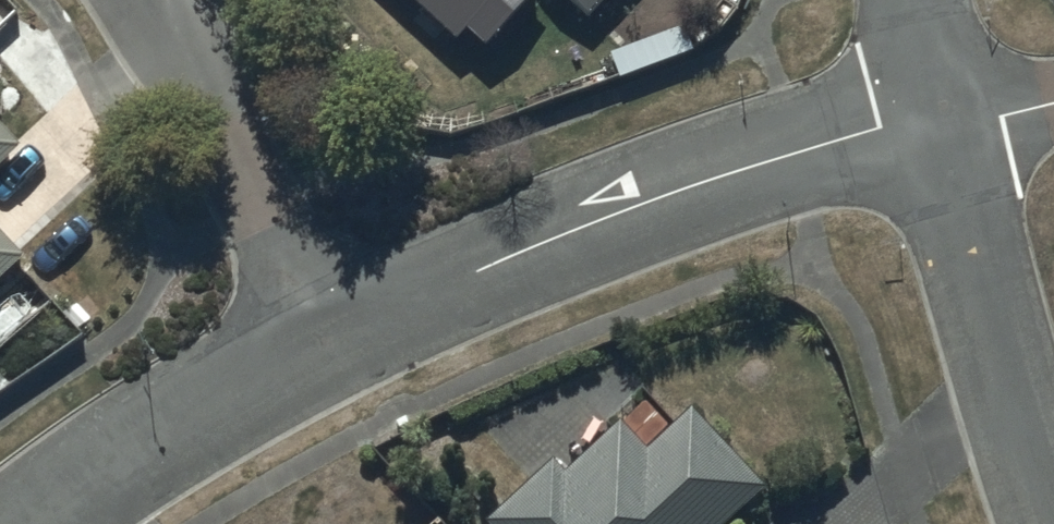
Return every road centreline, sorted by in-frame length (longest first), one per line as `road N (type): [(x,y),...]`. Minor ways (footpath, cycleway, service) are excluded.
road 1 (residential): [(940,122),(760,161),(327,335)]
road 2 (residential): [(940,122),(1053,523)]
road 3 (residential): [(157,0),(327,335)]
road 4 (residential): [(327,335),(157,430),(26,523)]
road 5 (residential): [(914,0),(940,122)]

